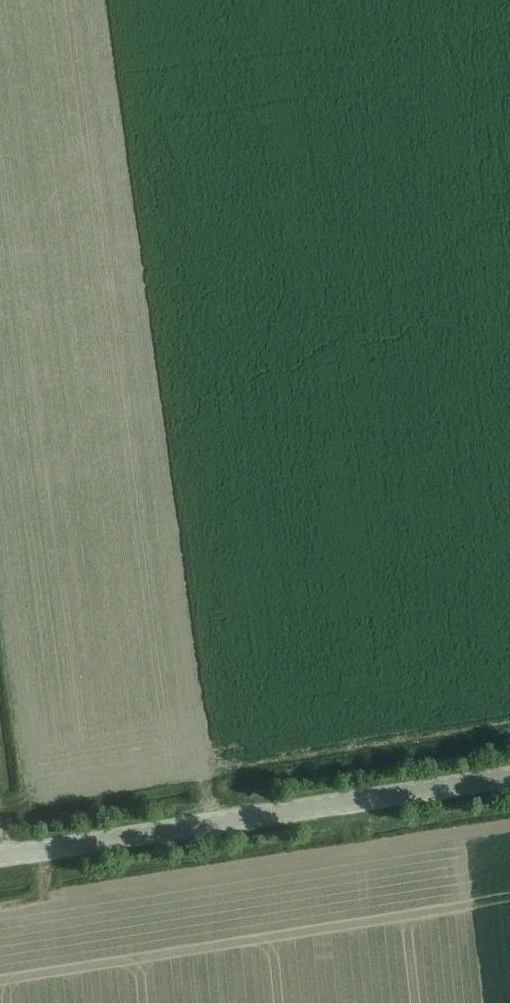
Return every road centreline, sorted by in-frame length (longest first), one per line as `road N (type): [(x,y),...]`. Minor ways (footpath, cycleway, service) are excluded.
road 1 (tertiary): [(0,866),(509,780)]

